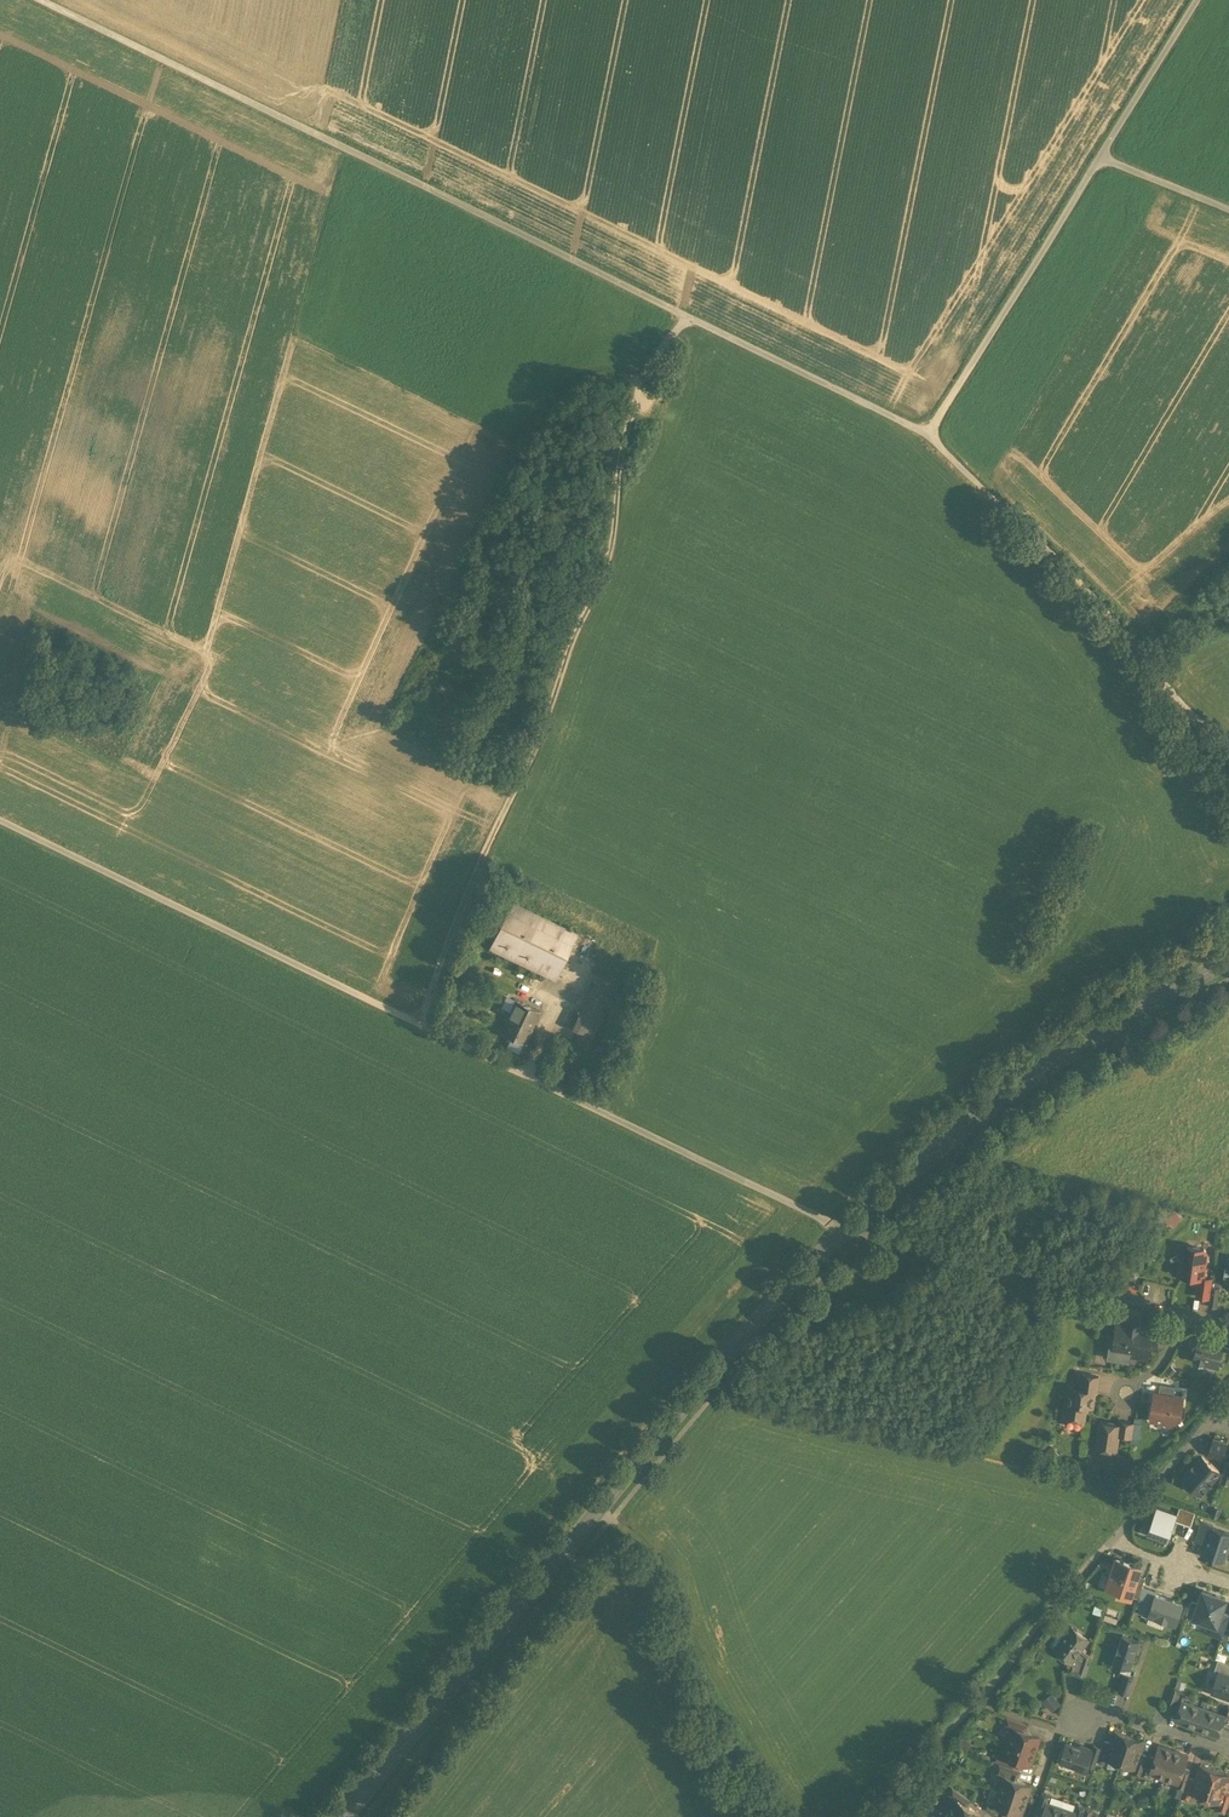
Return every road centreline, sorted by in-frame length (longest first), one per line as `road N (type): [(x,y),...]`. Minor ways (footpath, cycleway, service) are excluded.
road 1 (primary): [(1228,966),(1036,1076),(931,1154),(847,1230),(593,1517),(346,1816)]
road 2 (track): [(421,1023),(510,788),(529,765),(562,649),(601,577),(635,381),(688,316)]
road 3 (track): [(421,1023),(859,1238),(1079,1285)]
road 4 (track): [(50,0),(688,316)]
road 5 (track): [(1228,741),(1172,691),(1065,566),(929,434)]
road 6 (residential): [(1110,1540),(884,1816)]
road 7 (track): [(929,434),(1104,160)]
road 8 (track): [(688,316),(929,434)]
road 9 (track): [(1104,160),(1201,0)]
road 10 (residential): [(1228,1753),(1100,1712),(1059,1732)]
road 11 (track): [(1104,160),(1228,212)]
road 12 (residential): [(1110,1540),(1228,1582)]
road 13 (track): [(529,1075),(582,962)]

